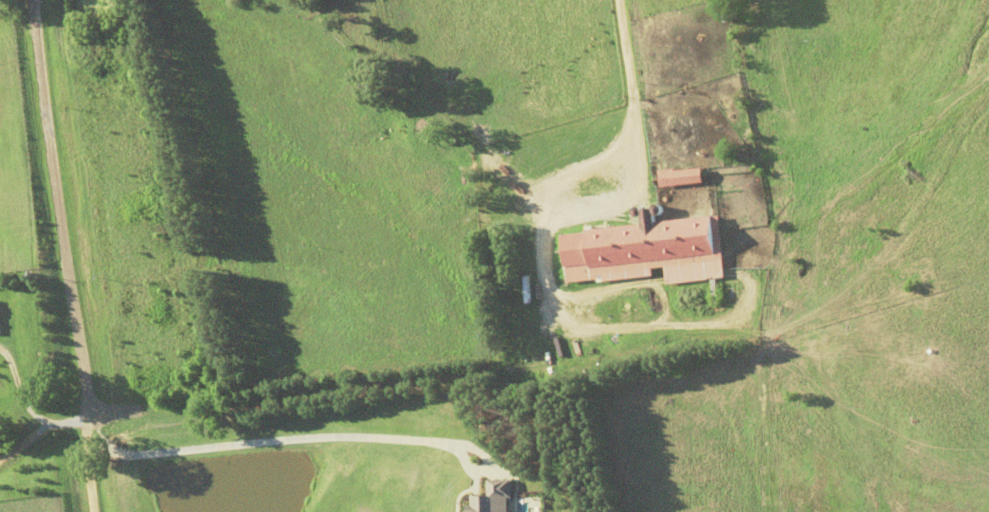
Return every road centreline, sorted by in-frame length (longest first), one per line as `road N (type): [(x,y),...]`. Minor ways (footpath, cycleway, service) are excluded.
road 1 (residential): [(536,359),(475,377),(82,419),(94,511)]
road 2 (residential): [(536,359),(543,197),(455,171),(357,69),(329,8)]
road 3 (residential): [(36,0),(82,419)]
road 4 (residential): [(543,197),(596,177),(573,0)]

